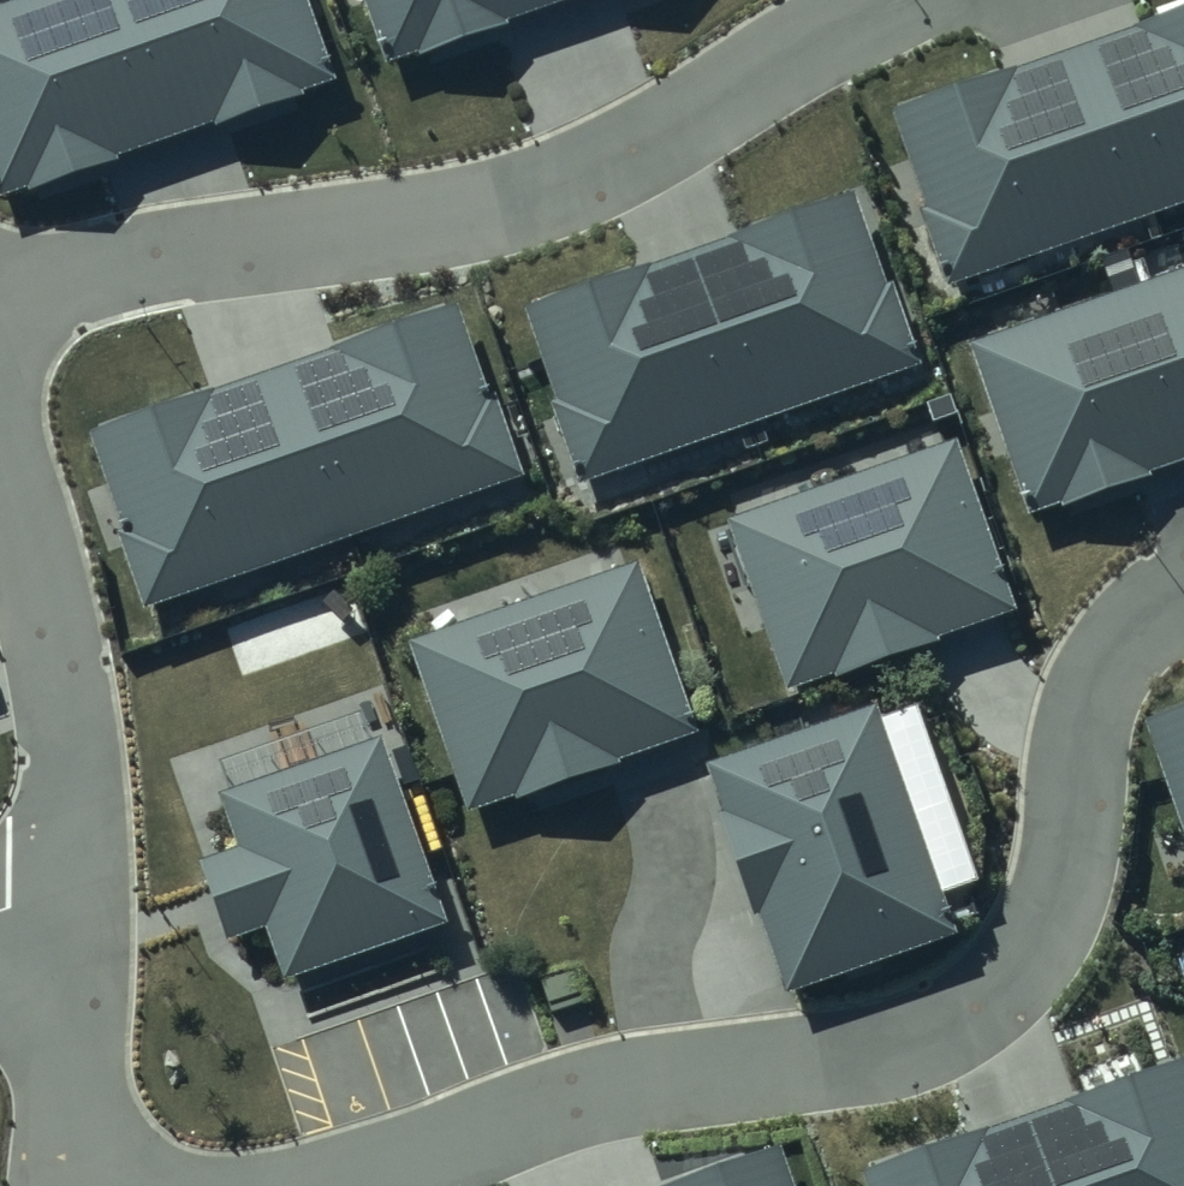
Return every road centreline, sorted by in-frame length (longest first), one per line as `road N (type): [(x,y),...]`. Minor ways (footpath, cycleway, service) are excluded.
road 1 (residential): [(1183,583),(1163,591),(1100,682),(1068,763),(1055,912),(976,1016),(880,1058),(610,1086),(339,1185)]
road 2 (residential): [(930,0),(723,78),(520,210),(432,241),(0,312)]
road 3 (residential): [(66,952),(67,738),(35,550),(0,441)]
road 4 (residential): [(80,1185),(66,952)]

